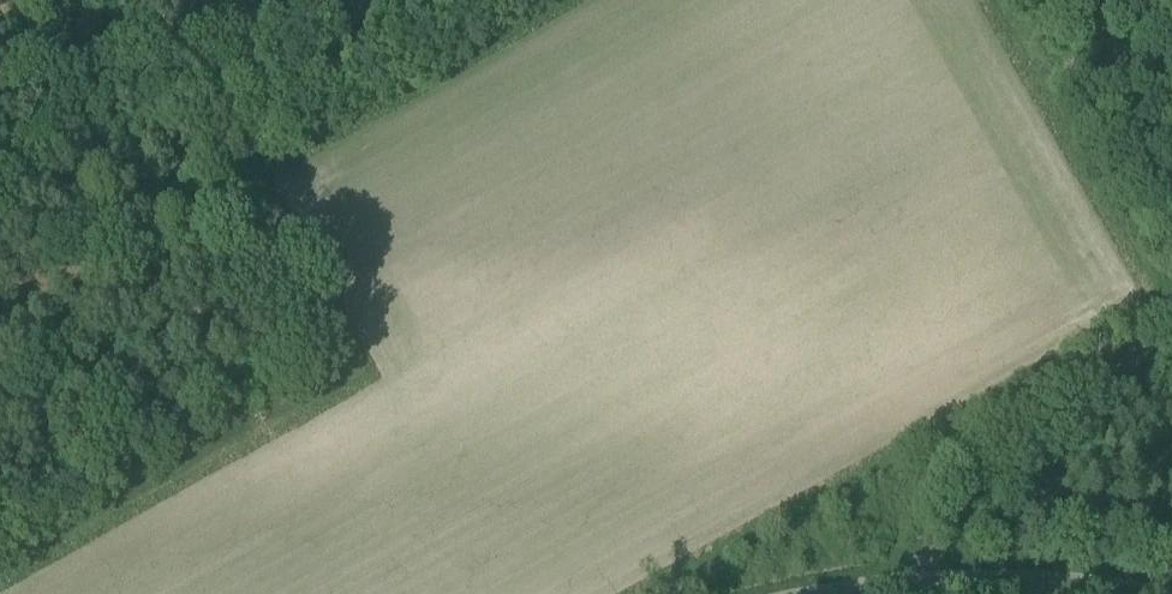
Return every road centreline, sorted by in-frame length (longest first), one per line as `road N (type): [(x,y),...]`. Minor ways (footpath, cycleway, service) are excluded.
road 1 (track): [(929,584),(938,475),(967,446),(1171,326)]
road 2 (unclassified): [(1165,593),(1043,581),(801,593)]

